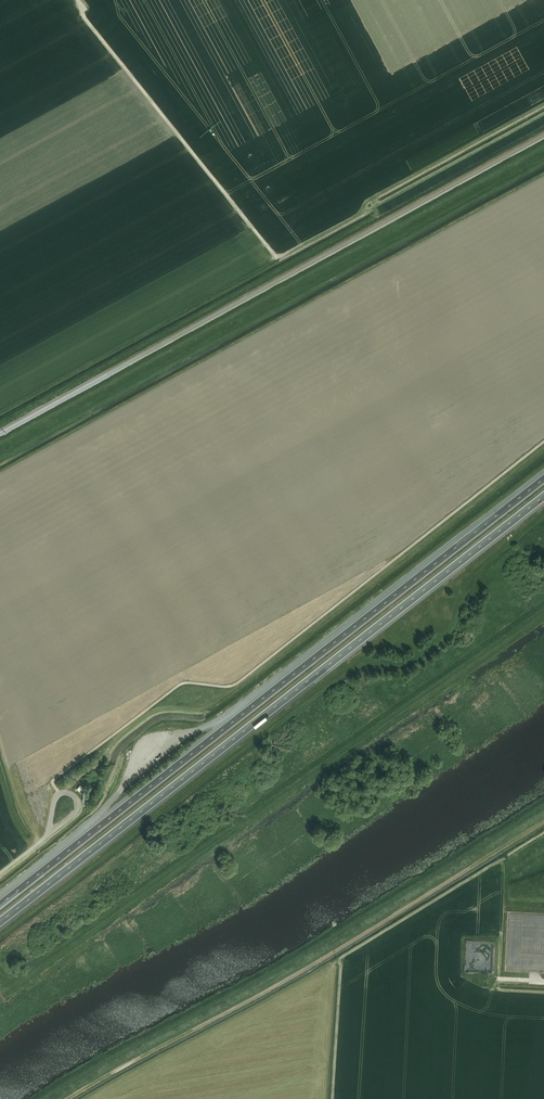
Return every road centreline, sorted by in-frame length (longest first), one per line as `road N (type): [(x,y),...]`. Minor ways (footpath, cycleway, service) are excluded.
road 1 (motorway): [(0,922),(543,496)]
road 2 (motorway): [(543,478),(0,904)]
road 3 (unclassified): [(277,257),(78,0)]

